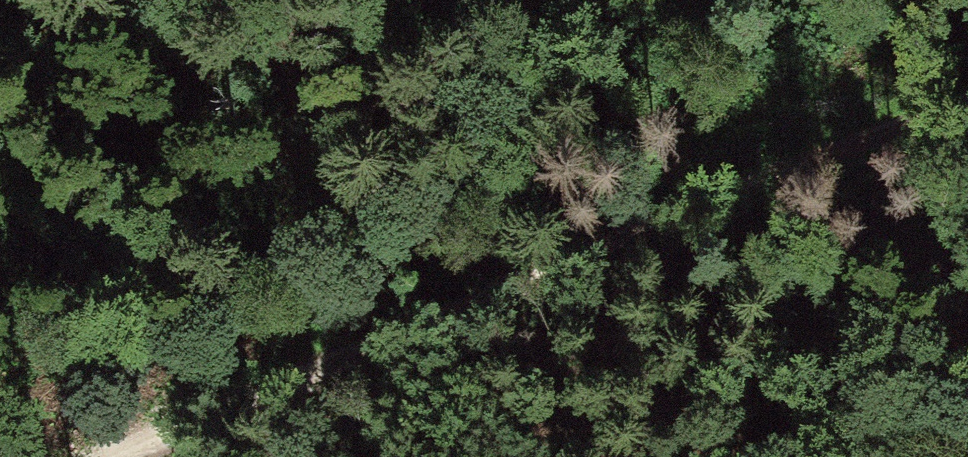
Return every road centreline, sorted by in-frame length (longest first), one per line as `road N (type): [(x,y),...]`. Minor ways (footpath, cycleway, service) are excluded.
road 1 (track): [(967,96),(304,359),(92,456)]
road 2 (track): [(304,359),(545,114),(673,0)]

